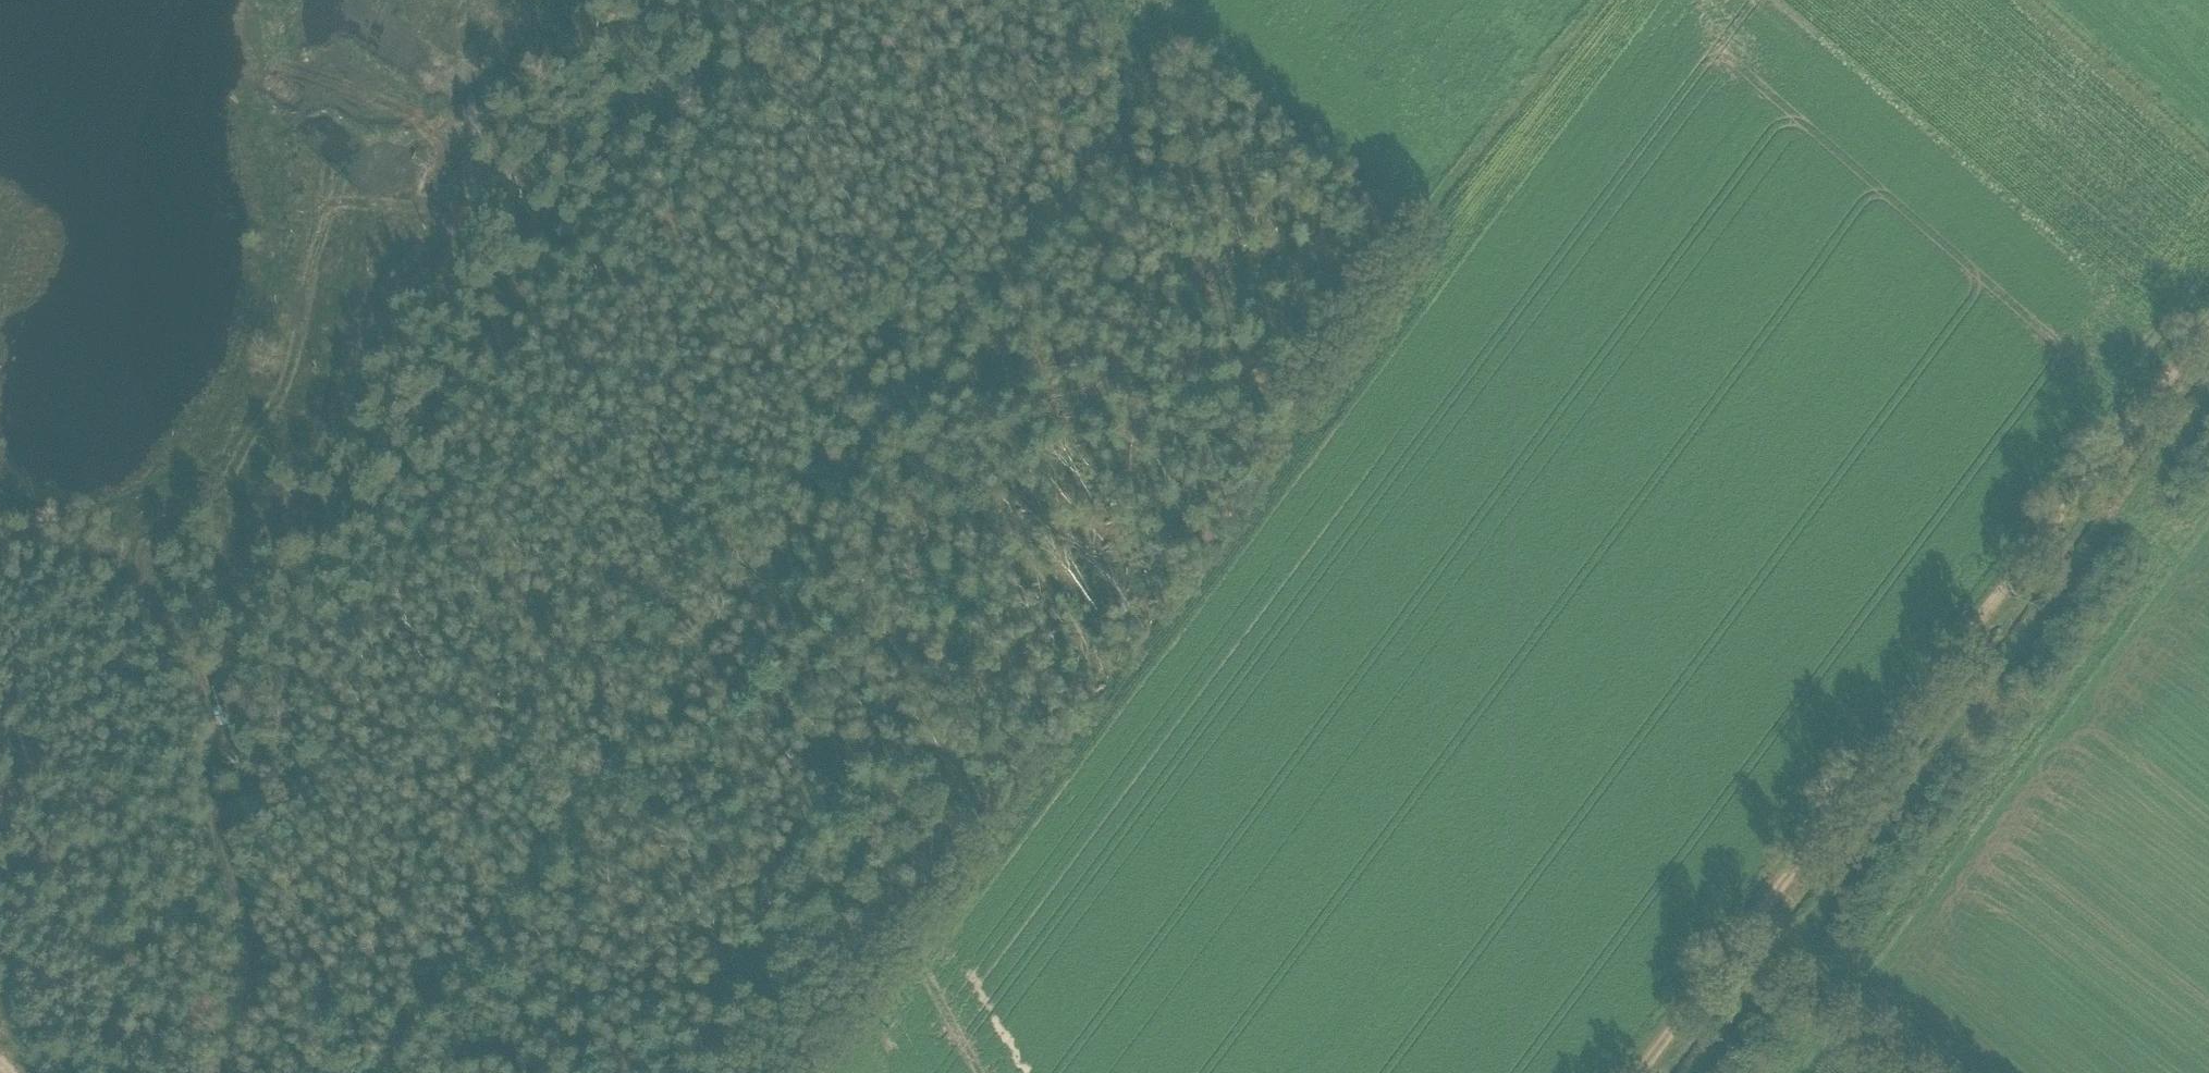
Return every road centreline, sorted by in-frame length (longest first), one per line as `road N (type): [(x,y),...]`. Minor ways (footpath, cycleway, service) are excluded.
road 1 (track): [(1642,1072),(2208,330)]

